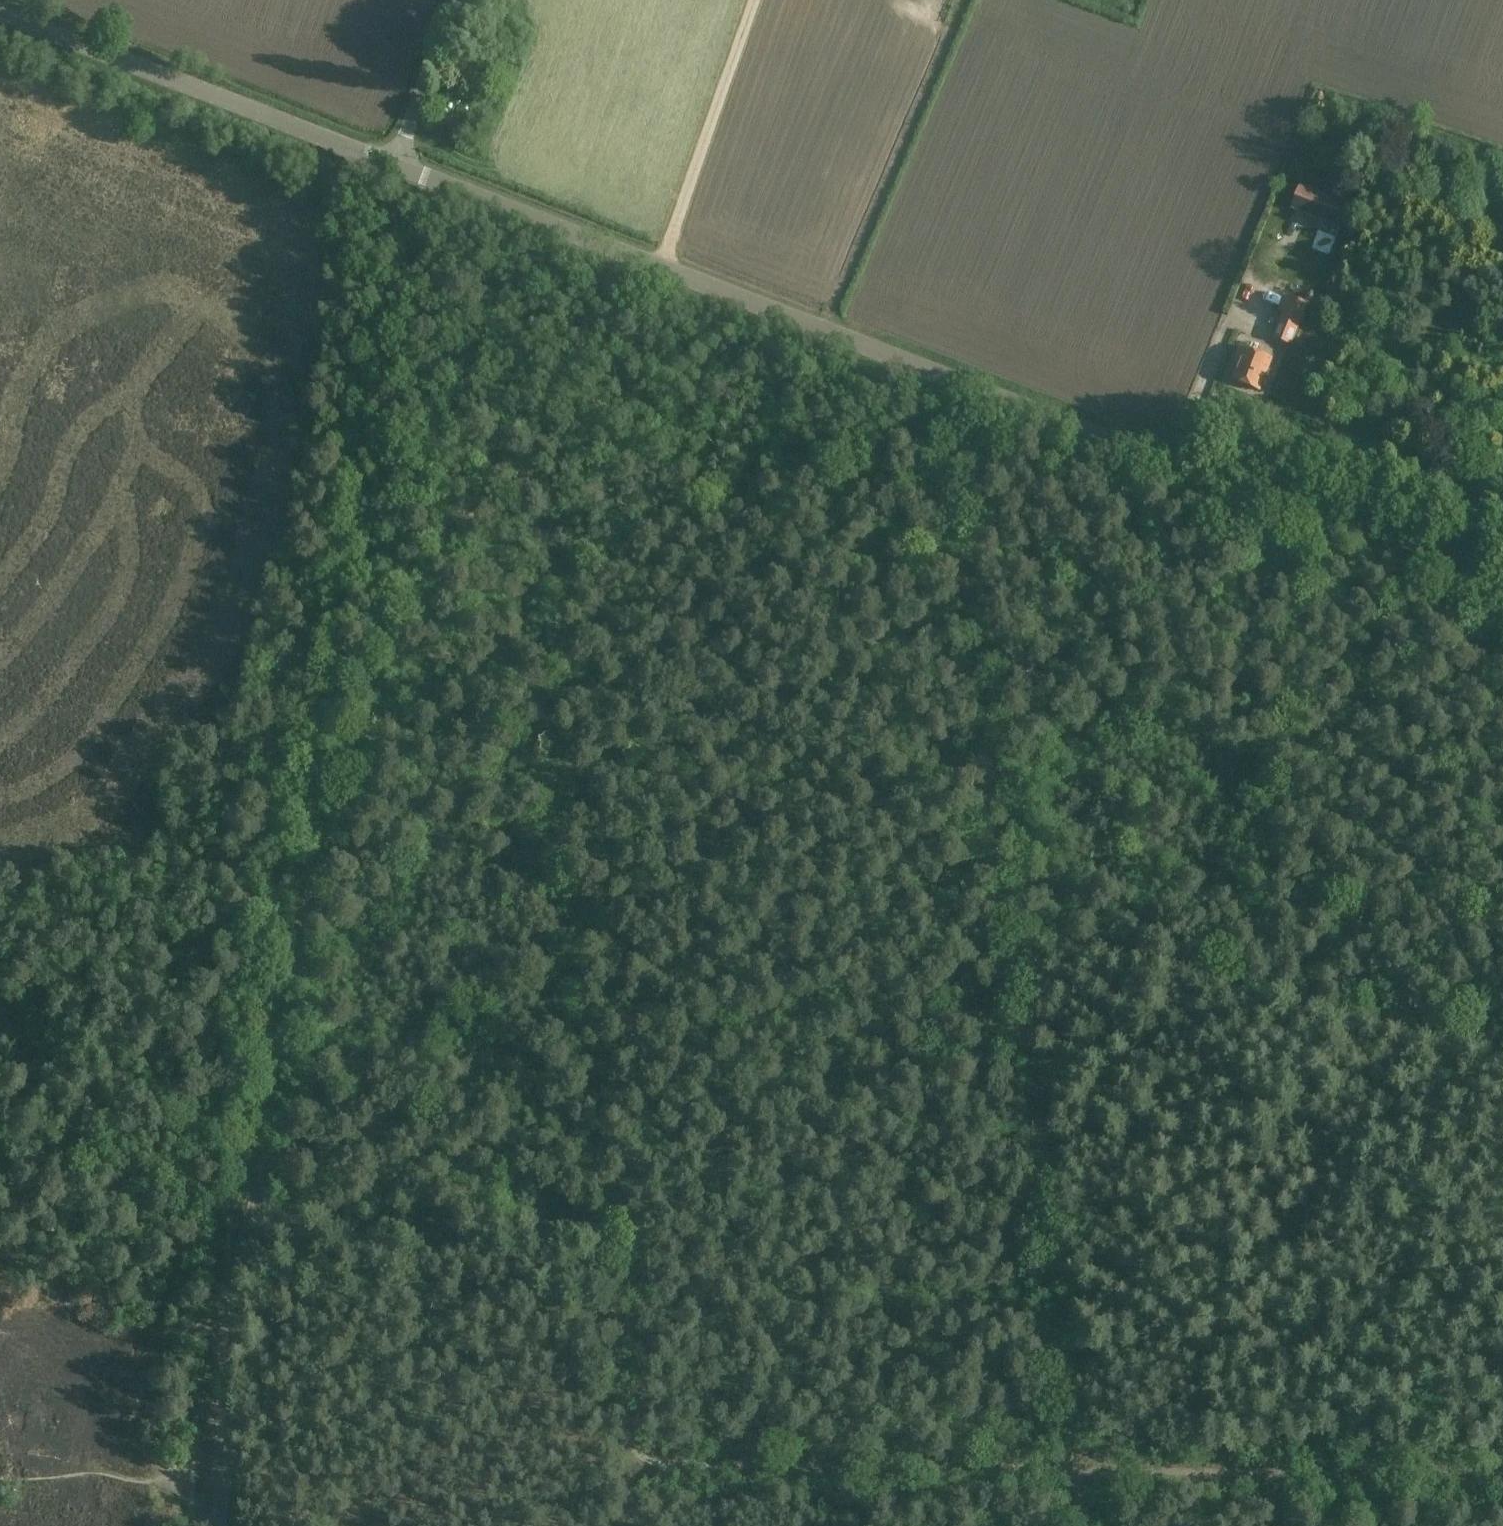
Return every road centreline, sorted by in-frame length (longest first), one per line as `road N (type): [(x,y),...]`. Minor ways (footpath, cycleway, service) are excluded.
road 1 (track): [(395,165),(401,283),(351,543),(301,929),(224,1334),(216,1525)]
road 2 (unclassified): [(1502,592),(395,165)]
road 3 (unclassified): [(395,165),(0,12)]
road 4 (unclassified): [(395,165),(451,0)]

